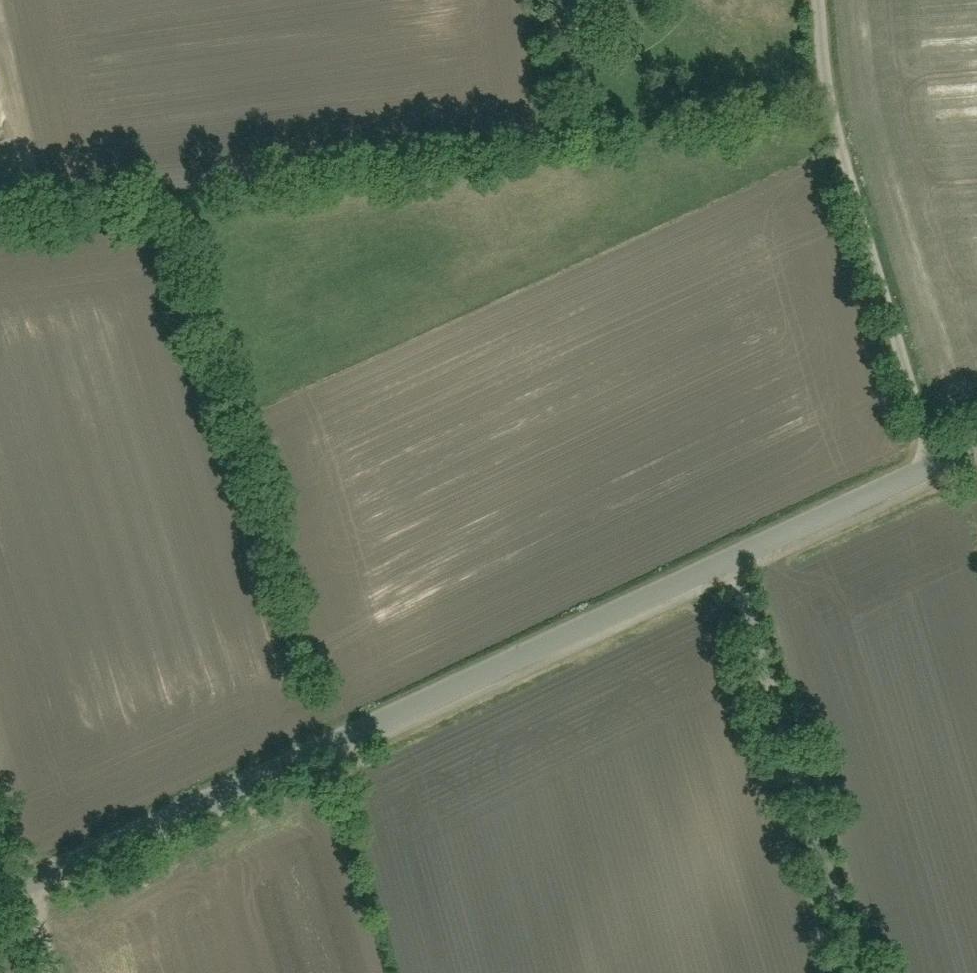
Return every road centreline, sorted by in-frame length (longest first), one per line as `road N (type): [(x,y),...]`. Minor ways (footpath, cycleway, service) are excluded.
road 1 (tertiary): [(939,465),(0,899)]
road 2 (residential): [(817,0),(838,162),(939,465)]

